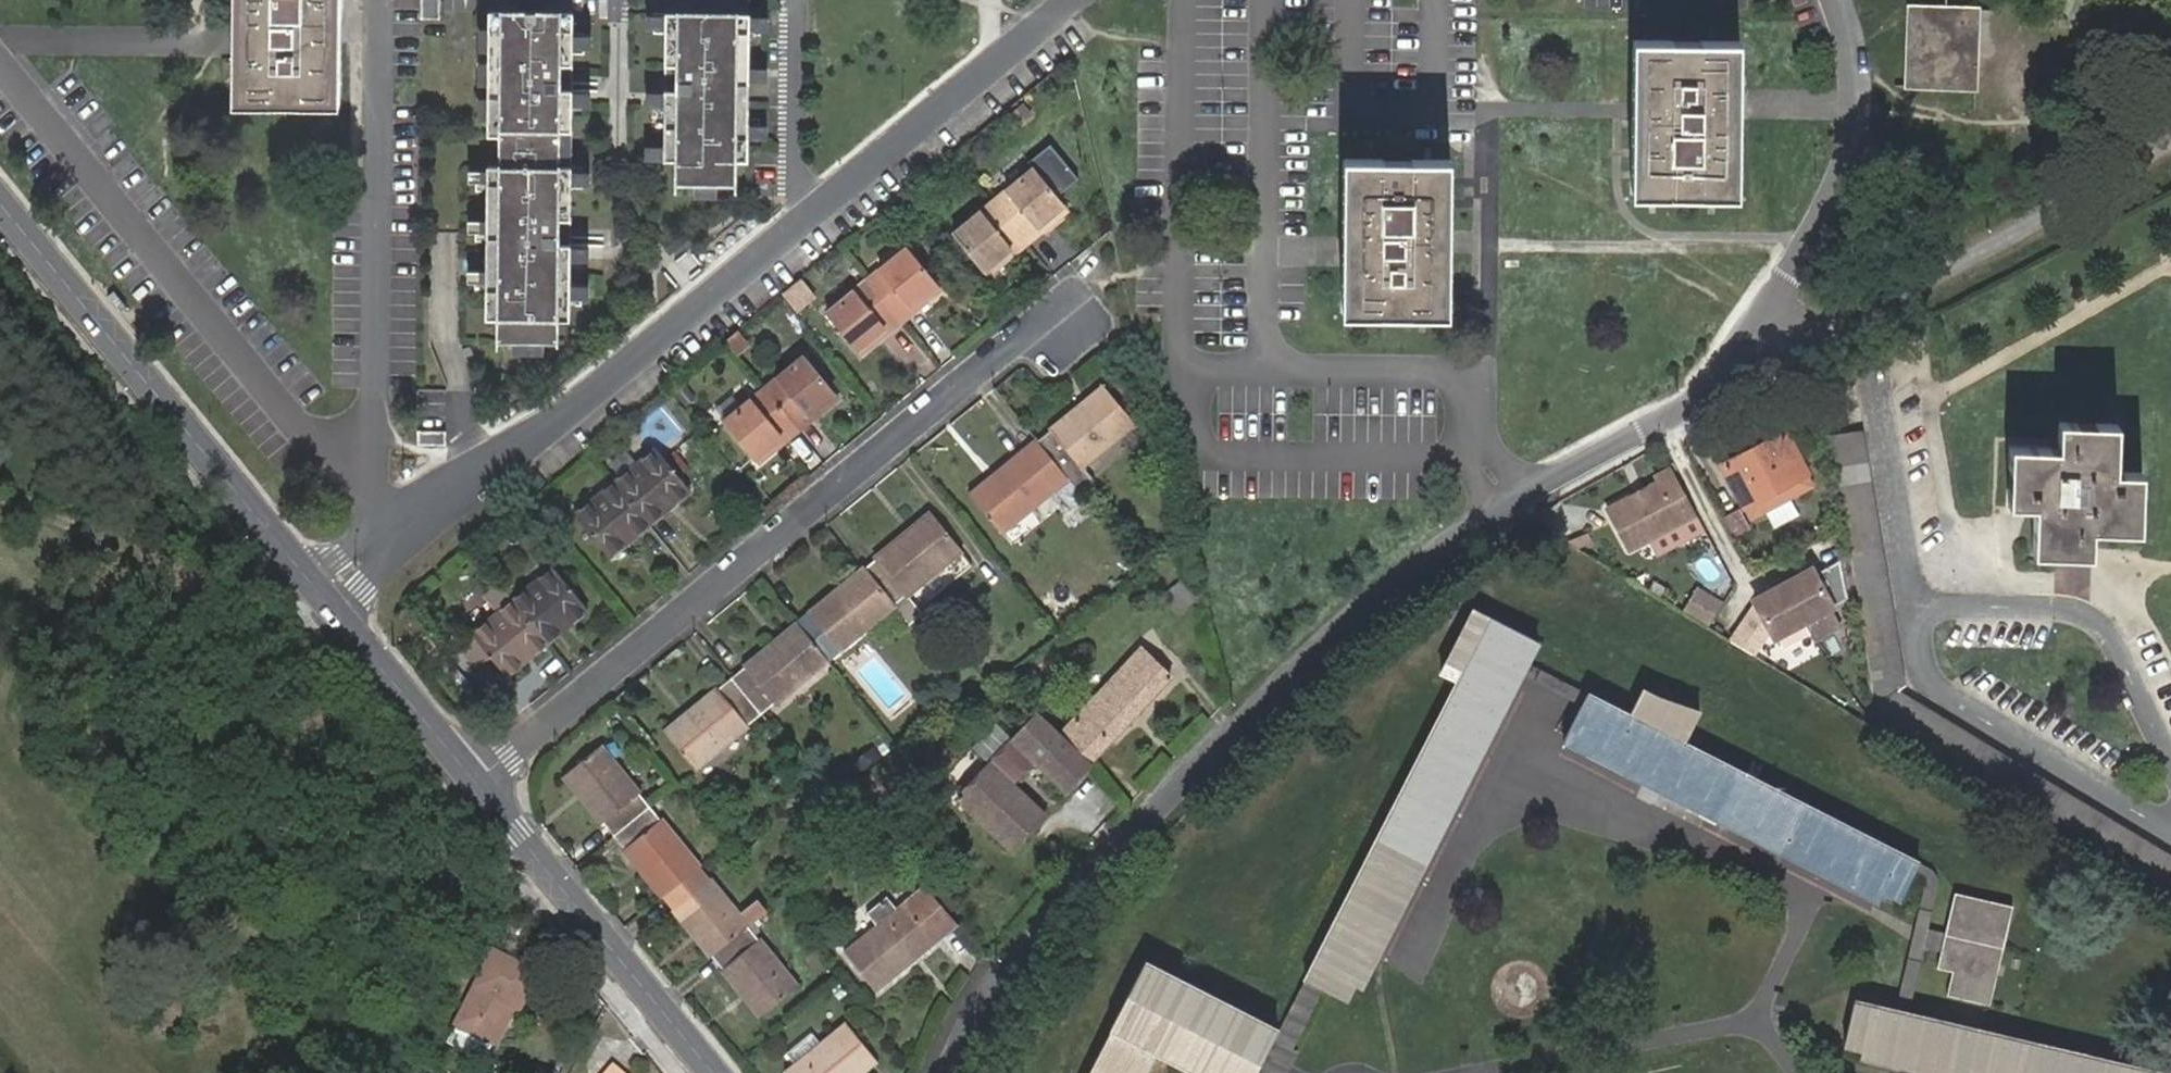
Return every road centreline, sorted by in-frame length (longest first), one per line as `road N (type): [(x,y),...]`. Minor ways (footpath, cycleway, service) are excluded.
road 1 (residential): [(952,1072),(1021,960),(1272,691),(1476,538),(1766,360)]
road 2 (residential): [(1070,0),(481,475),(400,530)]
road 3 (residential): [(474,781),(1082,292)]
road 4 (tertiary): [(0,202),(312,583)]
road 5 (residential): [(1766,360),(2170,147)]
road 6 (residential): [(1766,360),(1773,291),(1849,137),(1852,69),(1836,0)]
road 7 (tertiary): [(474,781),(712,1072)]
road 8 (tertiary): [(335,612),(474,781)]
road 9 (track): [(1487,153),(1626,215)]

